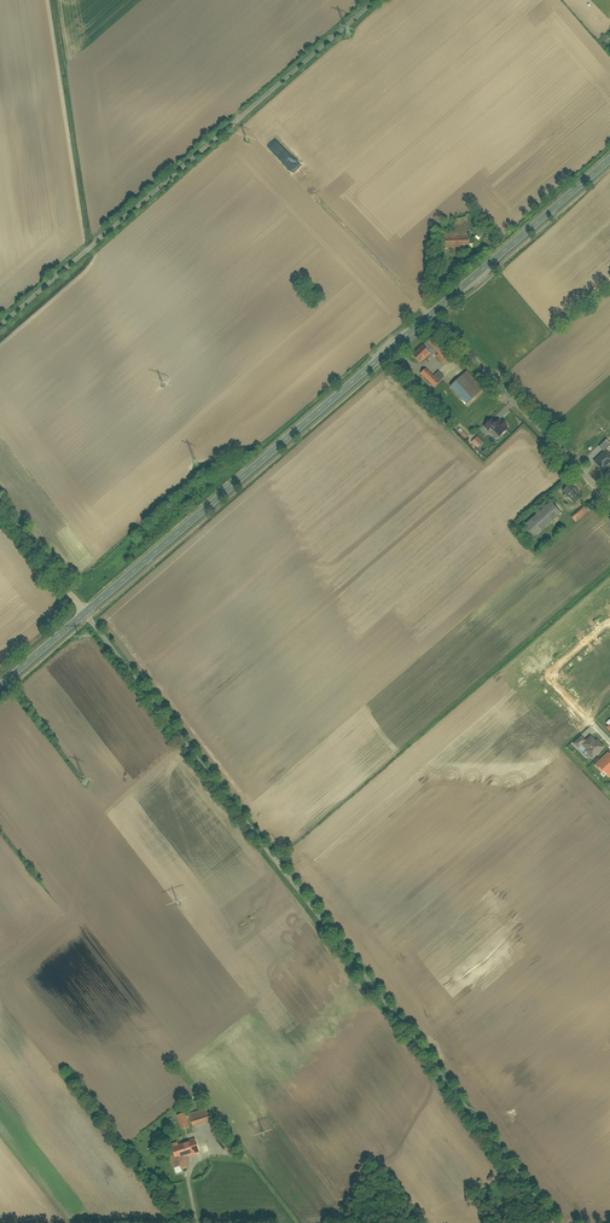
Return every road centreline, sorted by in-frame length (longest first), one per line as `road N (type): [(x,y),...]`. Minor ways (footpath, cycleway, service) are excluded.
road 1 (unclassified): [(555,1222),(86,612)]
road 2 (unclassified): [(379,0),(0,328)]
road 3 (secondary): [(432,316),(86,612)]
road 4 (residential): [(432,316),(609,502)]
road 5 (secondary): [(609,161),(432,316)]
road 6 (unclassified): [(0,503),(86,612)]

